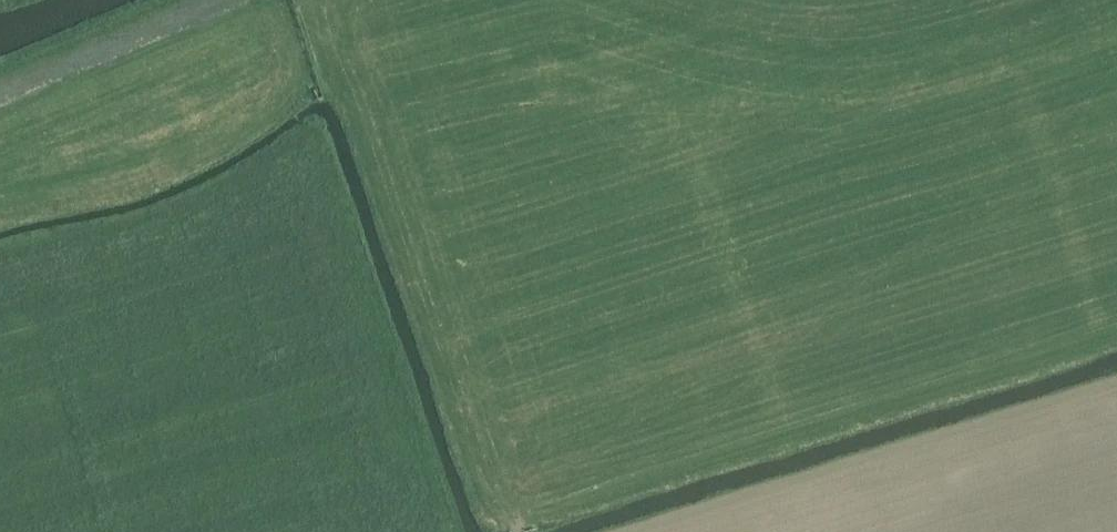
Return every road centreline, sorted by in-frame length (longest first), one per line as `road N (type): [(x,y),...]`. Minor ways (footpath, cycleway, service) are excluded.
road 1 (track): [(455,390),(461,335),(502,296),(1116,101)]
road 2 (track): [(341,19),(480,464),(518,531)]
road 3 (track): [(395,0),(0,162)]
road 4 (track): [(967,0),(813,38),(743,27),(690,0)]

